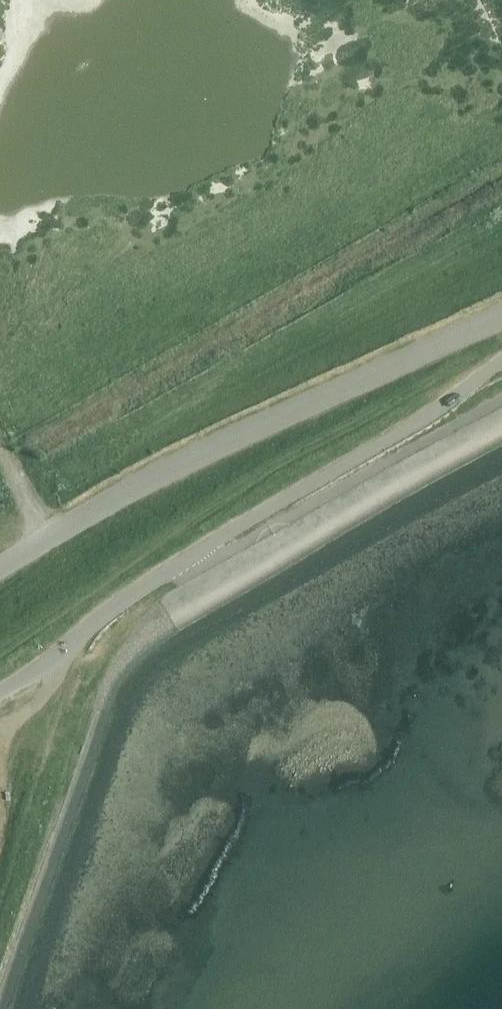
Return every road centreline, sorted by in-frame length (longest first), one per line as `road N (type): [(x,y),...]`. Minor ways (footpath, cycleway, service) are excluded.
road 1 (unclassified): [(0,693),(187,559),(501,365)]
road 2 (unclassified): [(0,573),(181,463),(501,317)]

